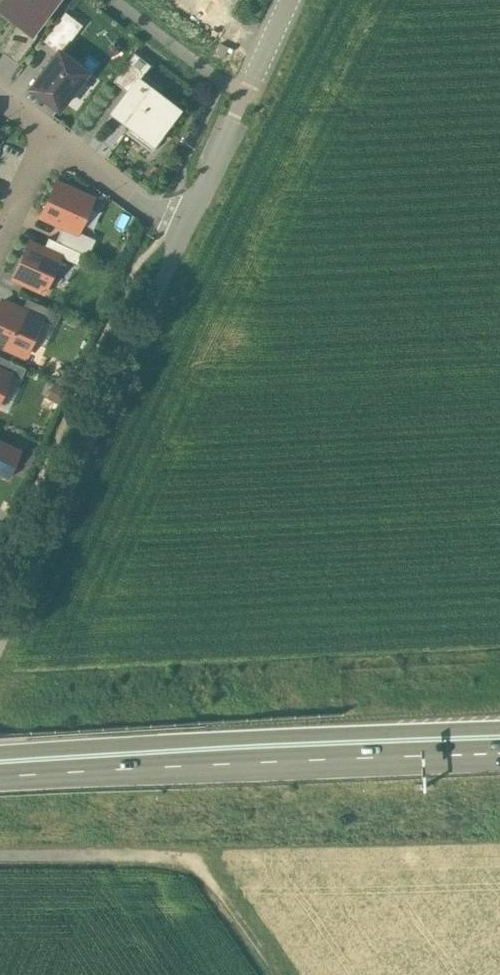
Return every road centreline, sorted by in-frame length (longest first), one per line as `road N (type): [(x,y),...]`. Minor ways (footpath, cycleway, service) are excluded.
road 1 (trunk): [(499,723),(0,749)]
road 2 (trunk): [(0,772),(499,749)]
road 3 (unclassified): [(187,225),(0,636)]
road 4 (track): [(0,854),(192,862),(278,974)]
road 5 (unclassified): [(288,0),(187,225)]
road 6 (residential): [(56,137),(147,206),(187,225)]
road 7 (residential): [(0,248),(56,137)]

